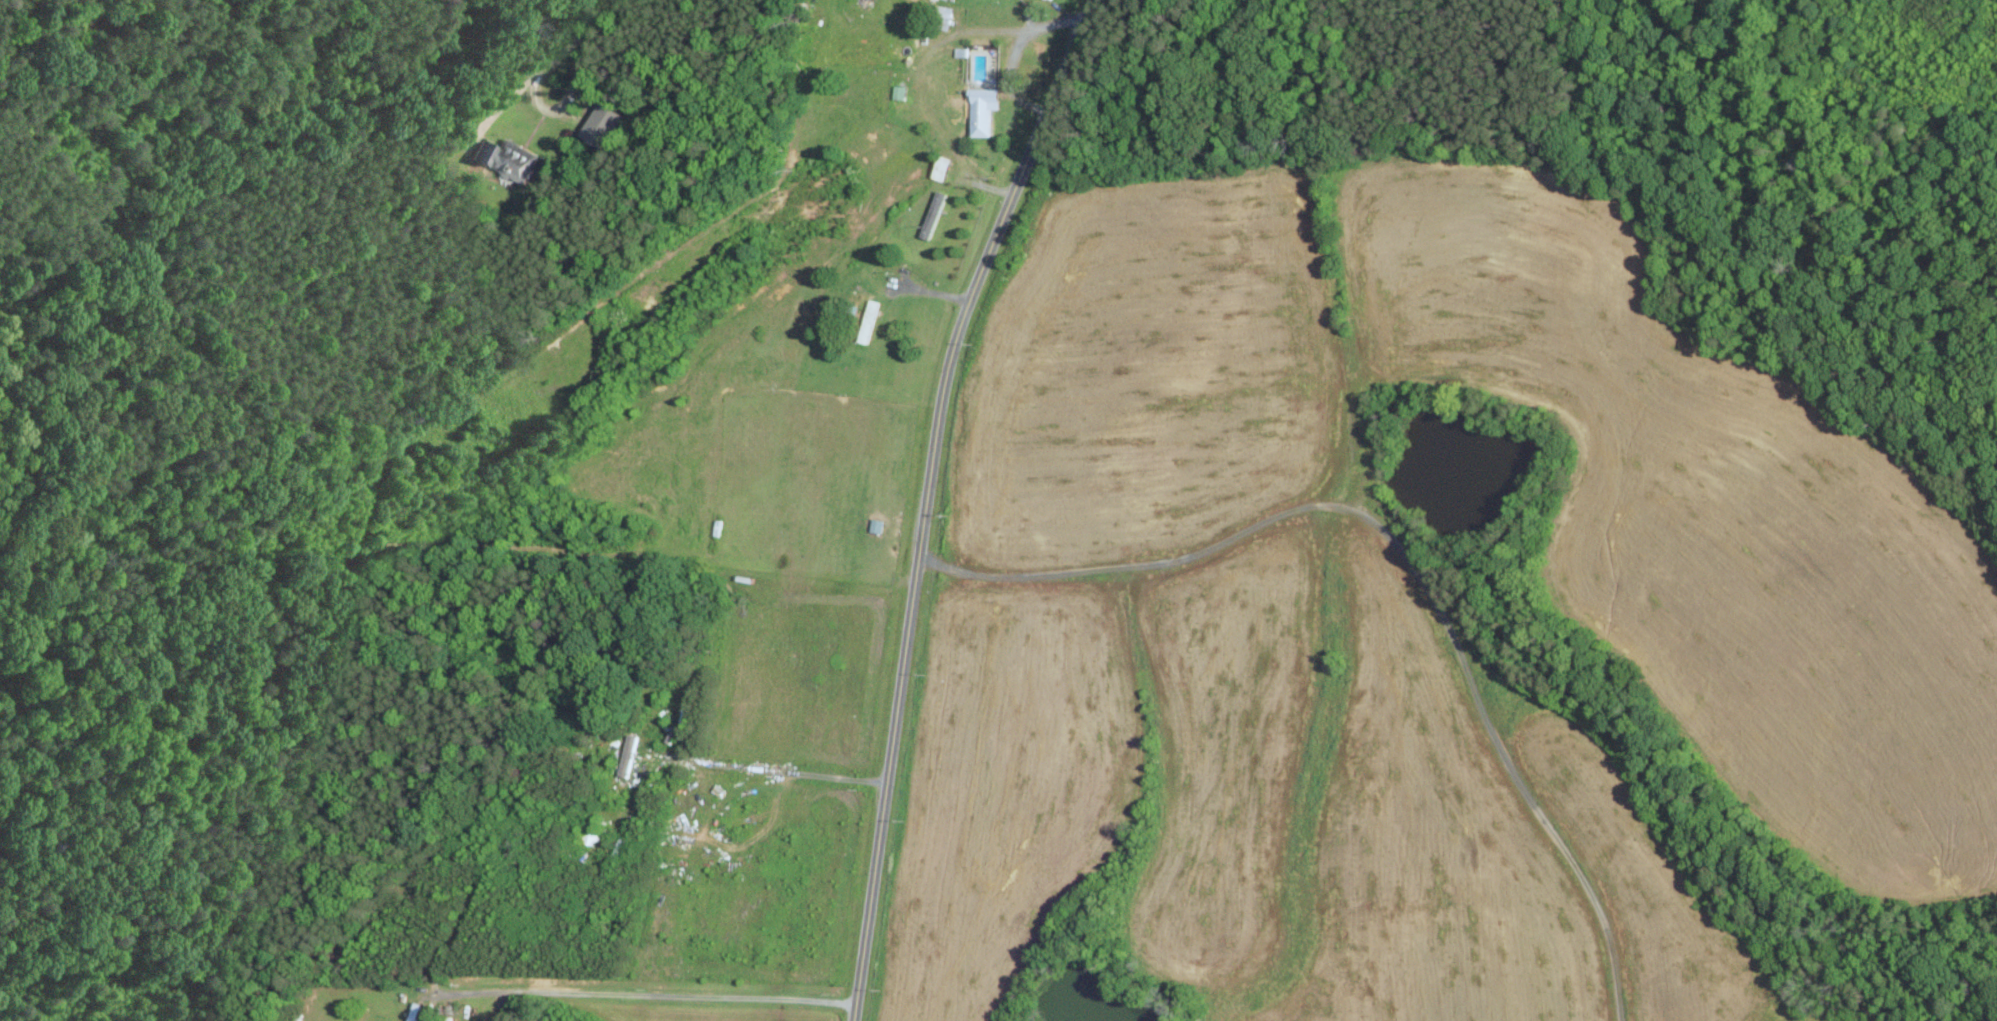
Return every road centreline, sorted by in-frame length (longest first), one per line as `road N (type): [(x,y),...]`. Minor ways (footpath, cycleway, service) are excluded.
road 1 (residential): [(853,1020),(953,338),(1089,0)]
road 2 (track): [(1621,1020),(1604,926),(1589,891),(1501,752),(1438,606),(1376,522),(1343,505),(1312,504),(1178,559),(1007,575),(917,563)]

